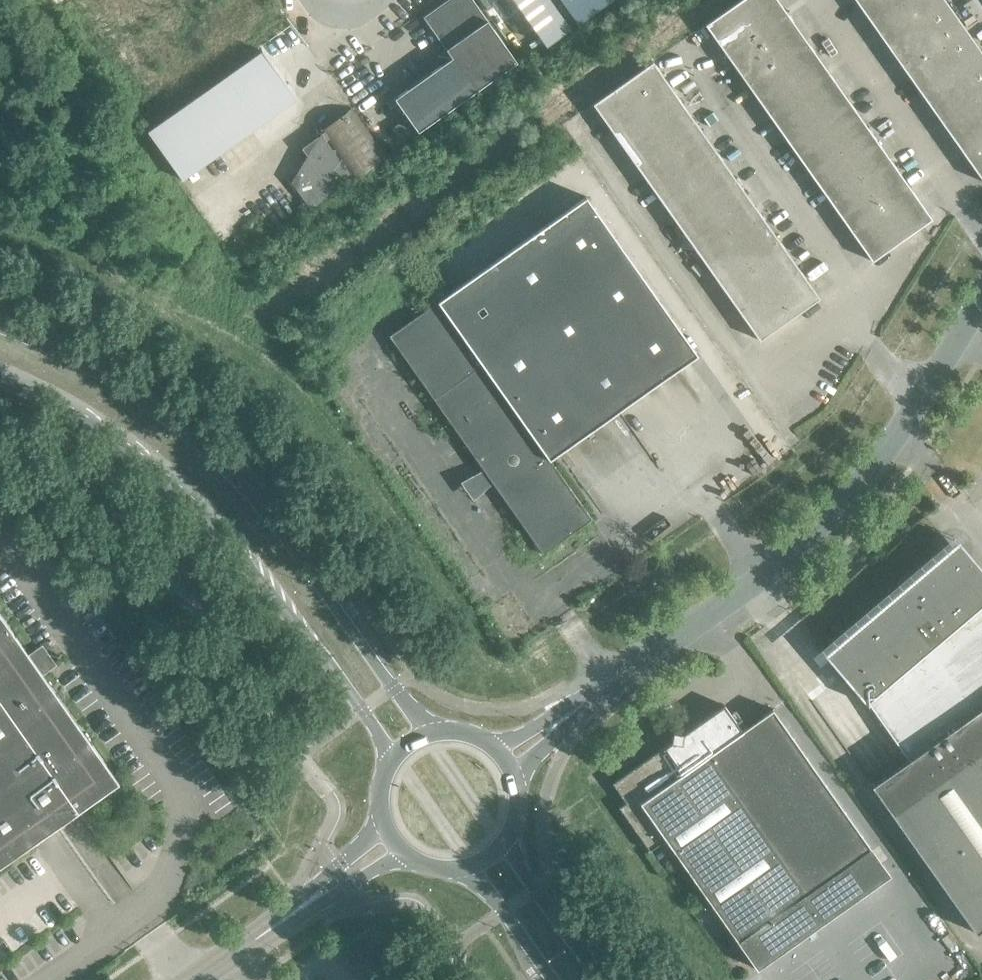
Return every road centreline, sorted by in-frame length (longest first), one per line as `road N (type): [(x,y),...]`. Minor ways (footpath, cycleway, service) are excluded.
road 1 (secondary): [(435,732),(395,690),(298,545),(241,477),(119,378),(0,322)]
road 2 (unclassified): [(981,320),(937,394),(847,509),(751,589),(583,704)]
road 3 (secondary): [(0,377),(98,427),(176,489),(323,658),(382,741),(389,765)]
road 4 (secondary): [(605,979),(506,843)]
road 5 (unclassified): [(381,816),(274,928)]
road 6 (unclassified): [(274,928),(404,855)]
road 7 (secondary): [(461,870),(502,909),(549,979)]

